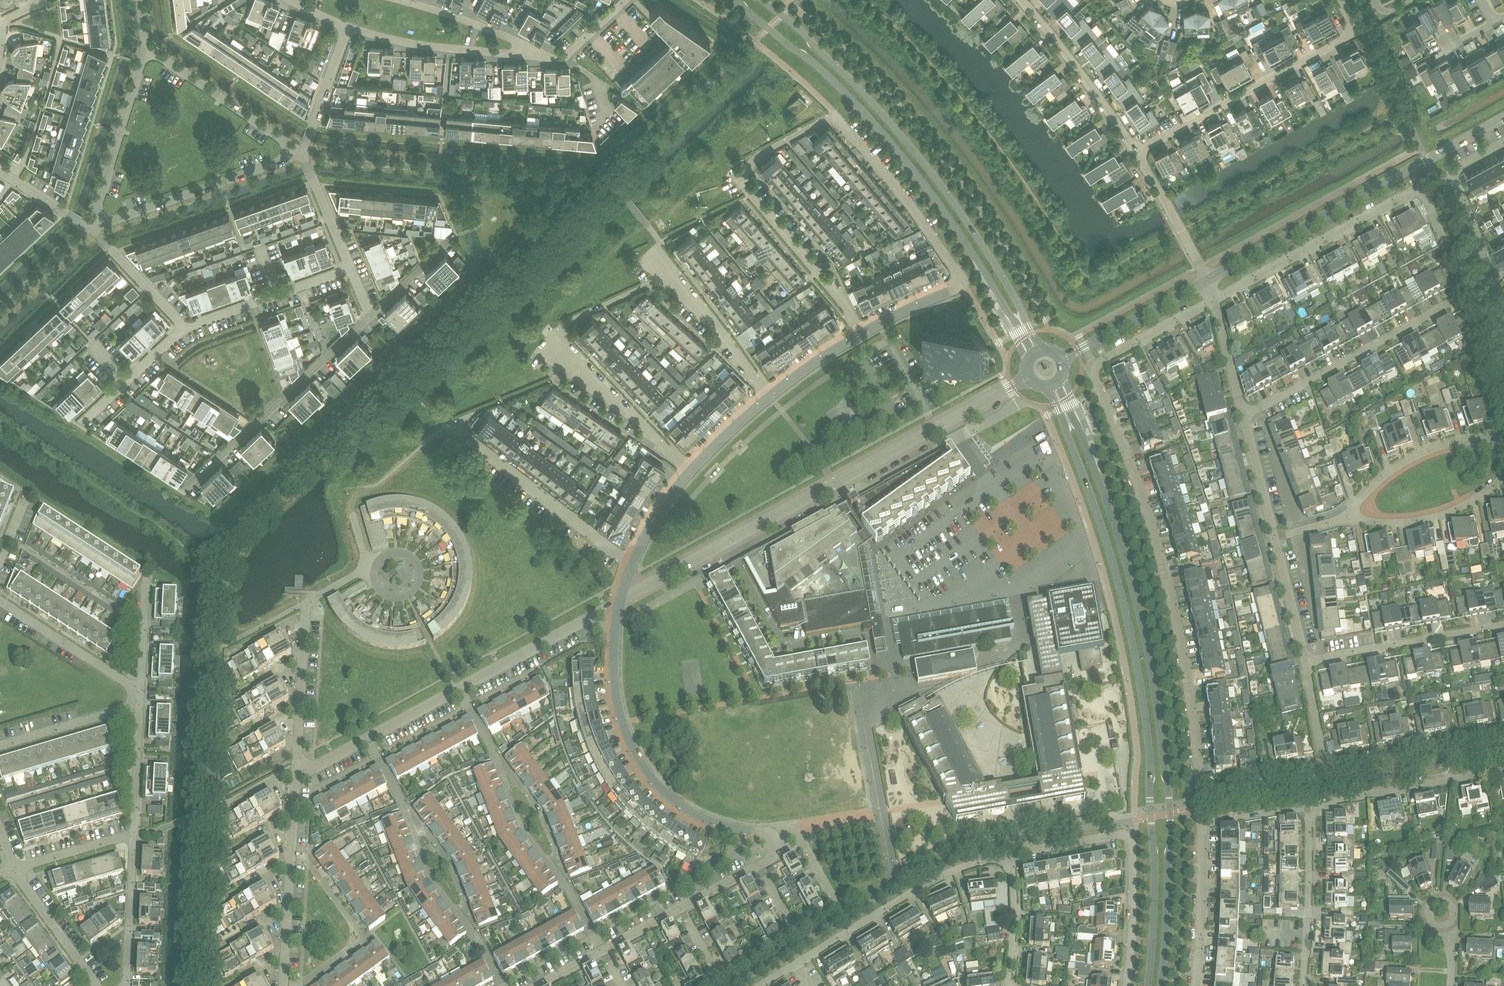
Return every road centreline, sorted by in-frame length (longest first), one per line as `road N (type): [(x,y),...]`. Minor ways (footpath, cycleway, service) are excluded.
road 1 (tertiary): [(1161,985),(1170,813),(1151,668),(1110,510),(1057,382)]
road 2 (tertiary): [(1047,386),(1102,528),(1138,670),(1155,872),(1148,985)]
road 3 (residential): [(1199,792),(1169,595),(1091,370),(1213,299)]
road 4 (tertiary): [(735,0),(836,83),(899,153),(1033,353)]
road 5 (tertiary): [(1041,349),(942,187),(874,105),(762,0)]
road 6 (residential): [(1243,417),(1464,295),(1426,200),(1409,191)]
road 7 (residential): [(690,471),(653,432),(538,350),(568,322),(673,274)]
road 8 (residential): [(725,544),(1012,387)]
road 9 (residential): [(864,332),(966,286),(836,115)]
road 10 (residential): [(619,600),(617,708),(645,771),(697,813),(769,832)]
road 11 (residential): [(864,332),(742,182),(759,156),(836,115)]
road 12 (residential): [(1136,151),(1357,34),(1341,0)]
road 13 (residential): [(758,985),(947,873),(1010,855)]
road 14 (residential): [(1010,855),(1130,837),(1127,985)]
road 15 (residential): [(1195,985),(1201,826),(1307,807)]
road 16 (residential): [(370,316),(183,491)]
road 17 (unclassified): [(1208,281),(1426,160)]
road 18 (residential): [(295,776),(306,602),(364,564)]
road 19 (residential): [(91,229),(303,154)]
road 20 (residential): [(1213,299),(1409,191)]
road 21 (residential): [(632,563),(458,431)]
road 22 (residential): [(283,985),(295,776)]
road 23 (residential): [(1503,625),(1305,662)]
road 24 (residential): [(1503,771),(1307,807)]
road 25 (residential): [(862,636),(785,649),(725,544)]
road 26 (residential): [(1136,151),(1021,0)]
road 27 (residential): [(303,154),(146,50)]
road 28 (residential): [(91,229),(146,50)]
road 29 (residential): [(534,57),(350,27)]
road 30 (residential): [(459,691),(619,600)]
road 31 (residential): [(1349,516),(1385,475),(1424,451),(1477,438),(1503,448)]
road 32 (residential): [(1325,769),(1503,737)]
road 33 (residential): [(1503,141),(1449,172),(1493,280)]
road 34 (residential): [(183,329),(350,269)]
road 35 (residential): [(1349,516),(1388,523),(1435,517),(1474,501),(1503,476)]
road 36 (residential): [(1062,360),(1208,281)]
road 37 (residential): [(0,603),(140,692)]
road 38 (residential): [(777,393),(673,274)]
road 39 (residential): [(534,57),(516,41),(394,0)]
road 40 (residential): [(1208,281),(1136,151)]
road 41 (residential): [(128,979),(135,833)]
road 42 (residential): [(0,746),(139,706)]
road 43 (residential): [(98,985),(16,868)]
road 44 (residential): [(79,425),(183,329)]
road 45 (residential): [(183,329),(91,229)]
road 46 (residential): [(303,154),(350,27)]
road 47 (residential): [(375,567),(402,552),(416,562),(420,578),(399,598),(383,594),(374,575)]
road 48 (residential): [(1008,985),(1010,855)]
road 49 (residential): [(1305,662),(1274,537)]
road 50 (residential): [(471,924),(431,877),(410,814)]
road 51 (residential): [(1199,792),(1325,769)]
road 52 (residential): [(1307,935),(1307,807)]
road 53 (residential): [(471,924),(449,862),(410,814)]
road 54 (residential): [(135,833),(139,706)]
road 55 (residential): [(350,269),(303,154)]
road 56 (residential): [(16,868),(135,833)]
road 57 (residential): [(1274,537),(1243,417)]
road 58 (residential): [(1243,417),(1213,299)]
road 59 (residential): [(619,600),(725,544)]

